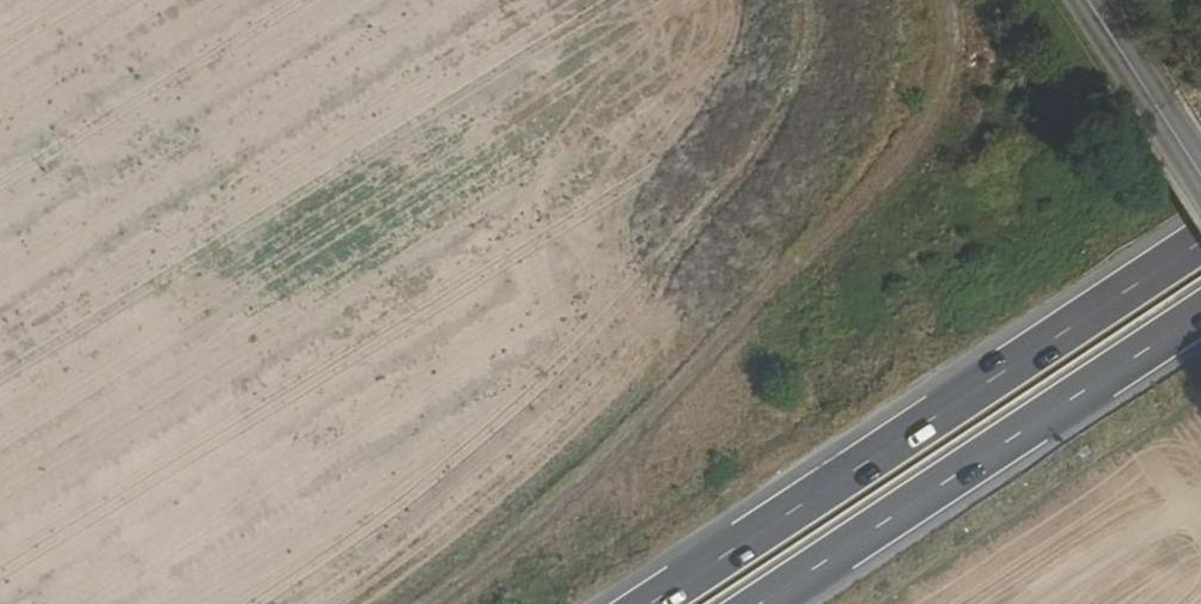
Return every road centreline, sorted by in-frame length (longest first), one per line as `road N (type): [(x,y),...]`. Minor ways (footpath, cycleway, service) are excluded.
road 1 (track): [(442,603),(538,534),(903,176),(939,102),(948,27),(942,0)]
road 2 (trunk): [(1200,242),(649,603)]
road 3 (trunk): [(756,603),(1200,312)]
road 4 (secondary): [(1200,191),(1075,0)]

